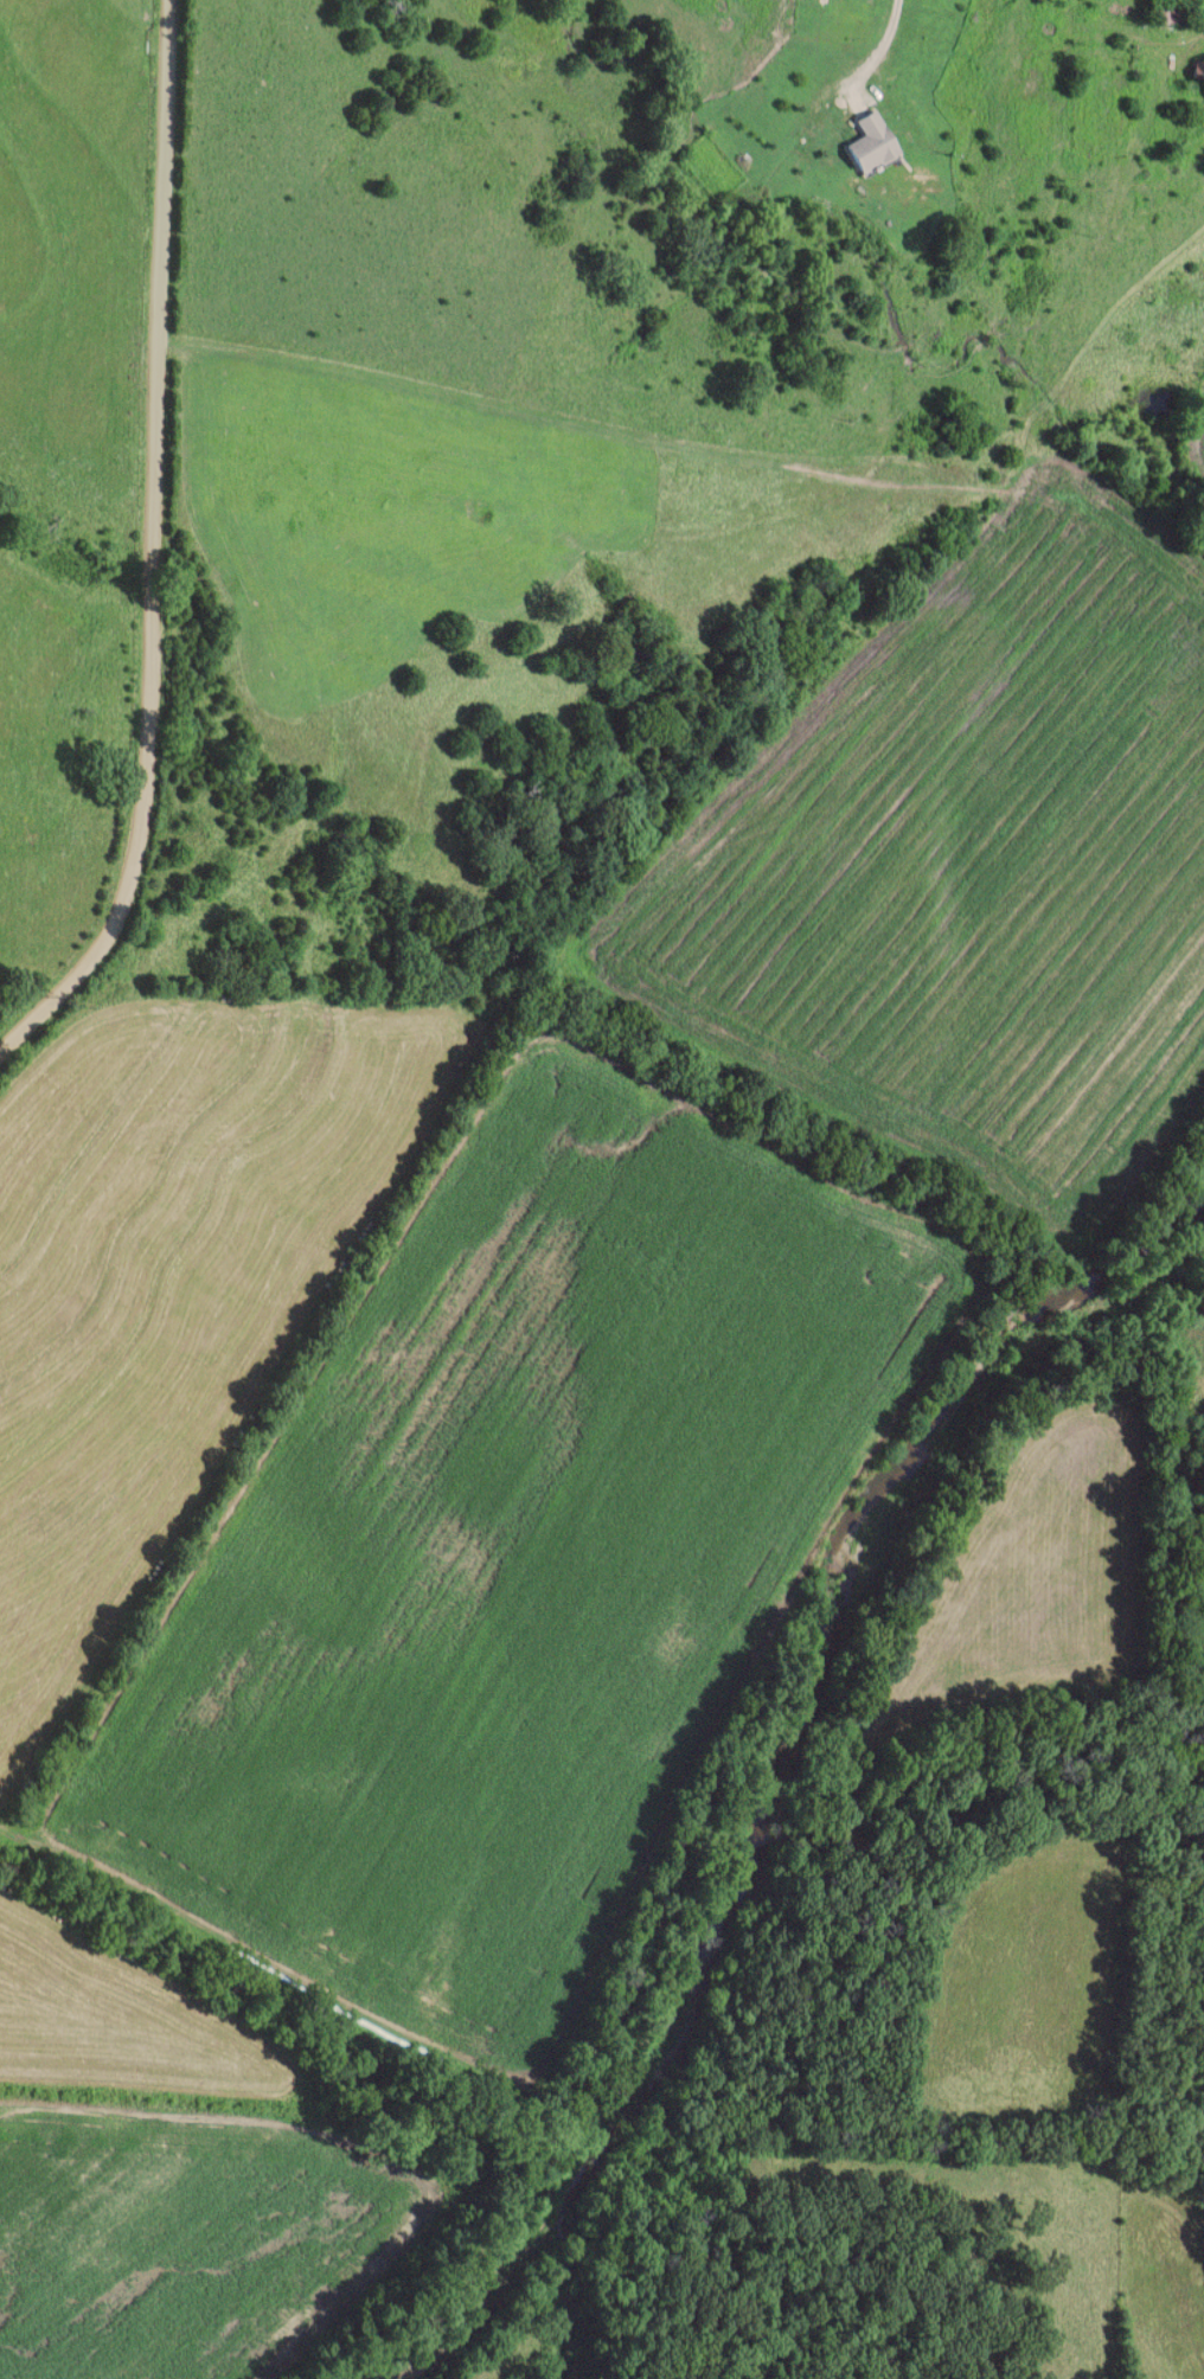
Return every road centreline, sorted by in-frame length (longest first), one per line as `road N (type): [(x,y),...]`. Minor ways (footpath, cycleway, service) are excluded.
road 1 (residential): [(0,1055),(114,930),(147,804),(181,0)]

